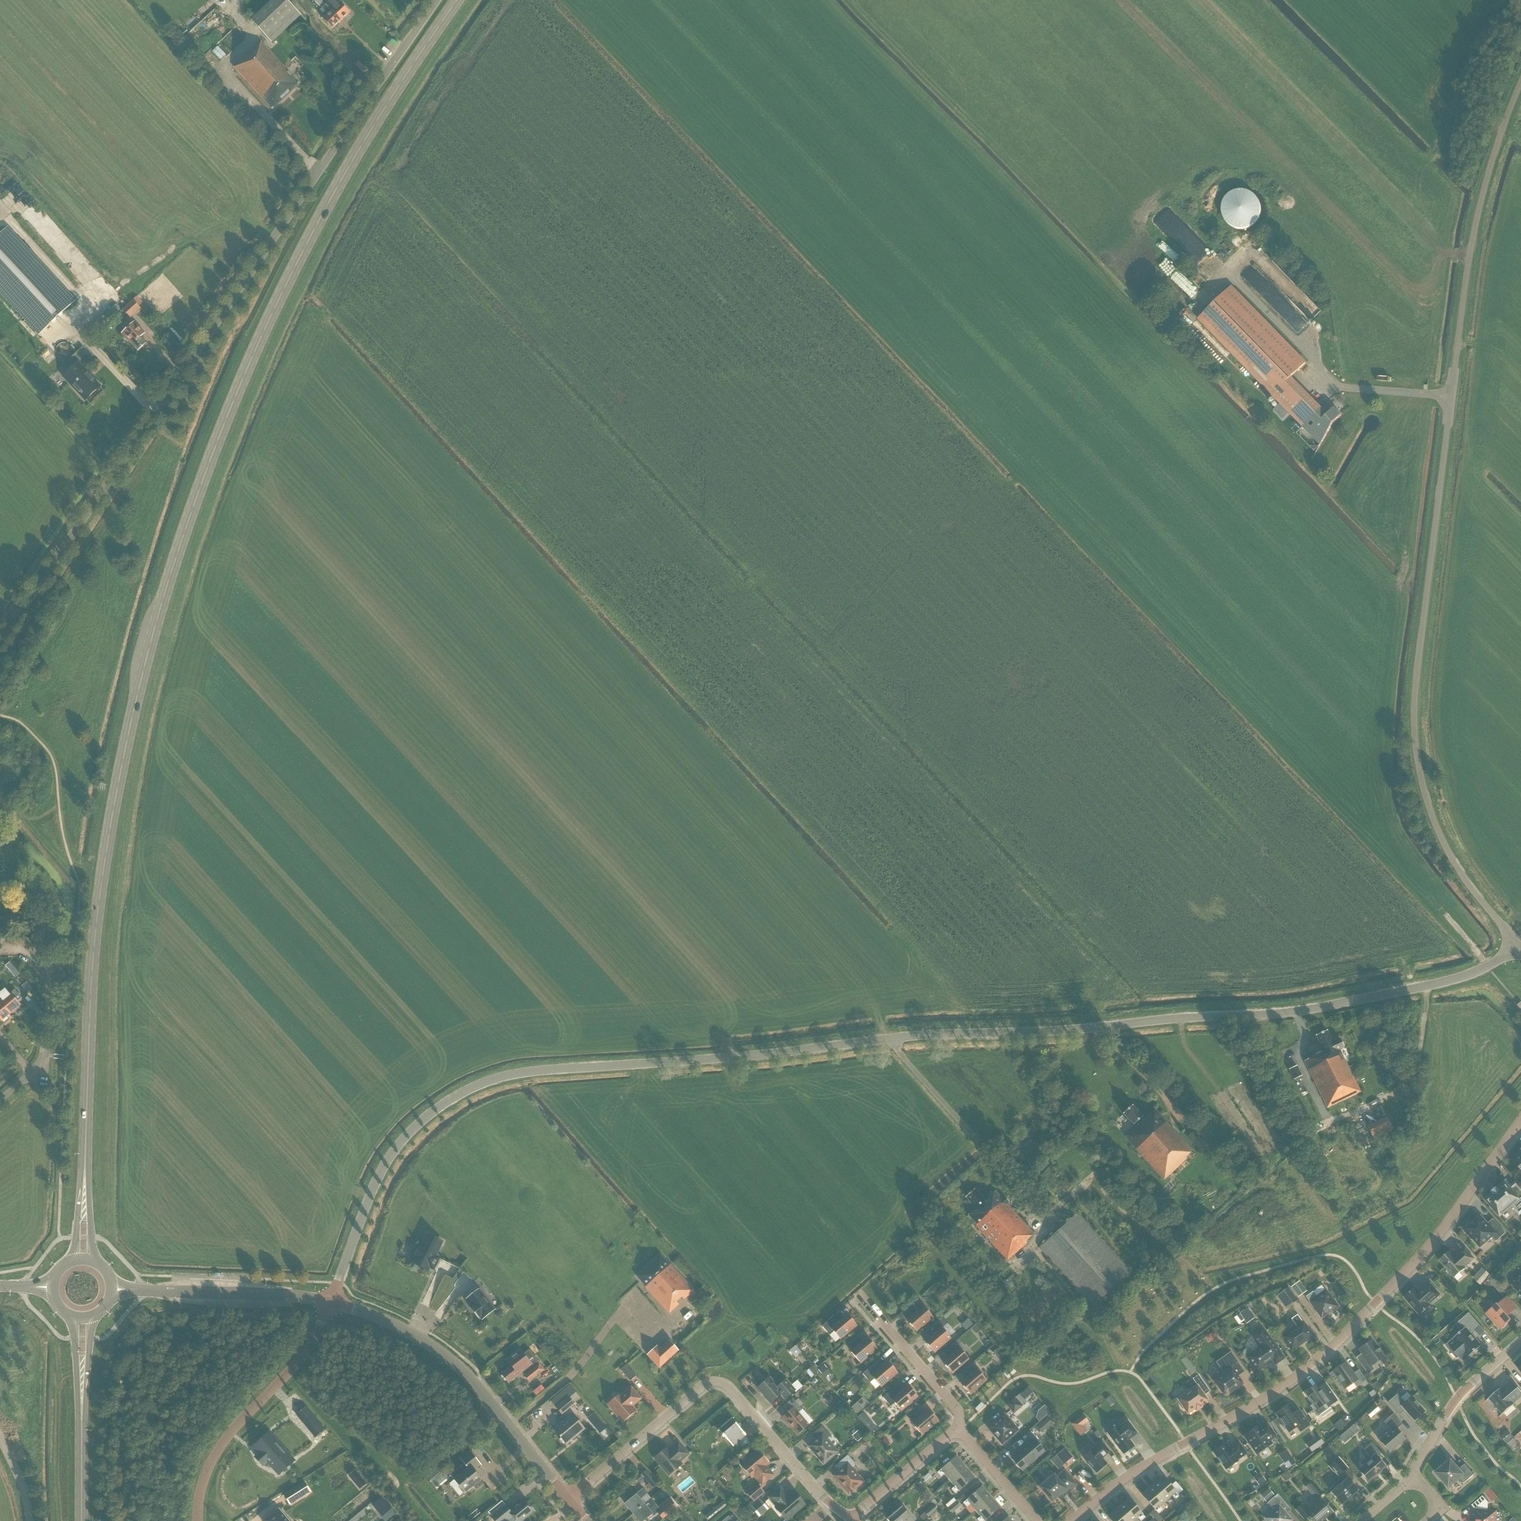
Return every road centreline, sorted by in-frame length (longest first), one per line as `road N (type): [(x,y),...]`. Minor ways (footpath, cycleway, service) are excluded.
road 1 (tertiary): [(333,1302),(396,1146),(445,1102),(487,1080),(925,1035),(1294,1013),(1452,980),(1520,945)]
road 2 (primary): [(86,1159),(101,887),(141,675),(182,534),(266,325),(368,138),(457,0)]
road 3 (unclassified): [(1520,945),(1459,869),(1435,823),(1419,727),(1432,540),(1463,313),(1481,206),(1520,83)]
road 4 (unclassified): [(0,651),(223,309),(440,0)]
road 5 (residential): [(1520,1124),(1450,1223),(1323,1360),(1264,1403),(1134,1474),(1074,1520)]
road 6 (residential): [(851,1520),(721,1383),(707,1385),(570,1499)]
road 7 (tertiary): [(570,1499),(463,1369),(397,1325),(333,1302)]
road 8 (residential): [(198,1520),(219,1450),(302,1357),(333,1302)]
road 9 (tertiary): [(333,1302),(112,1289)]
road 10 (residential): [(1411,1476),(1457,1399),(1520,1341)]
road 11 (residential): [(957,1428),(954,1404),(859,1296)]
road 12 (residential): [(957,1428),(851,1520)]
road 13 (residential): [(1036,1520),(957,1428)]

